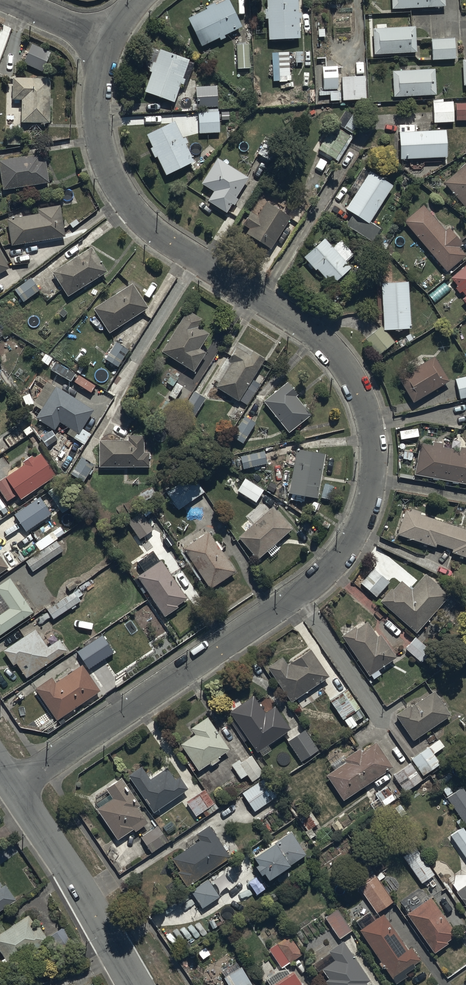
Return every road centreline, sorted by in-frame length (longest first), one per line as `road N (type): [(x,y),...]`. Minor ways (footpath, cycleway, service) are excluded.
road 1 (residential): [(14,788),(306,593),(348,547),(372,480),(367,412),(335,354),(160,236),(128,206),(96,123),(110,42)]
road 2 (tertiary): [(14,788),(132,984)]

